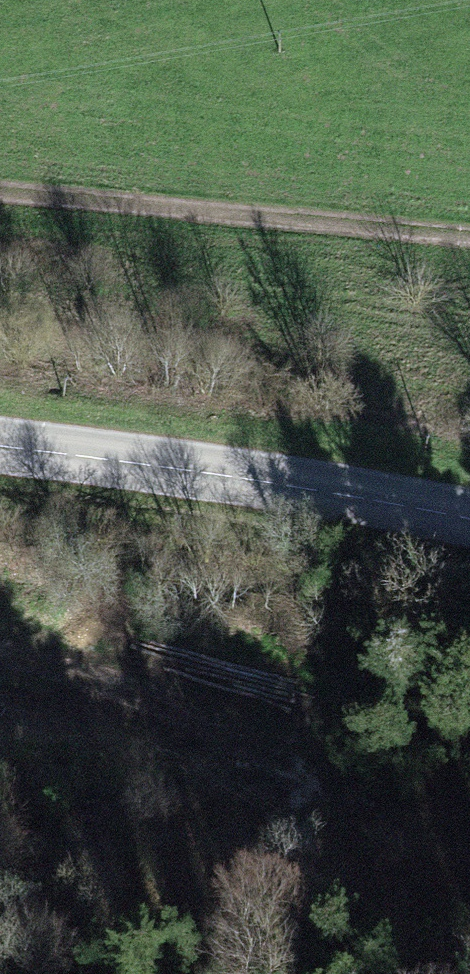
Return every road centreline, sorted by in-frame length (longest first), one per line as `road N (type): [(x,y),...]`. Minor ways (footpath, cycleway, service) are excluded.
road 1 (track): [(0,680),(161,734),(469,864)]
road 2 (secondary): [(469,519),(390,500),(0,443)]
road 3 (track): [(469,238),(0,191)]

